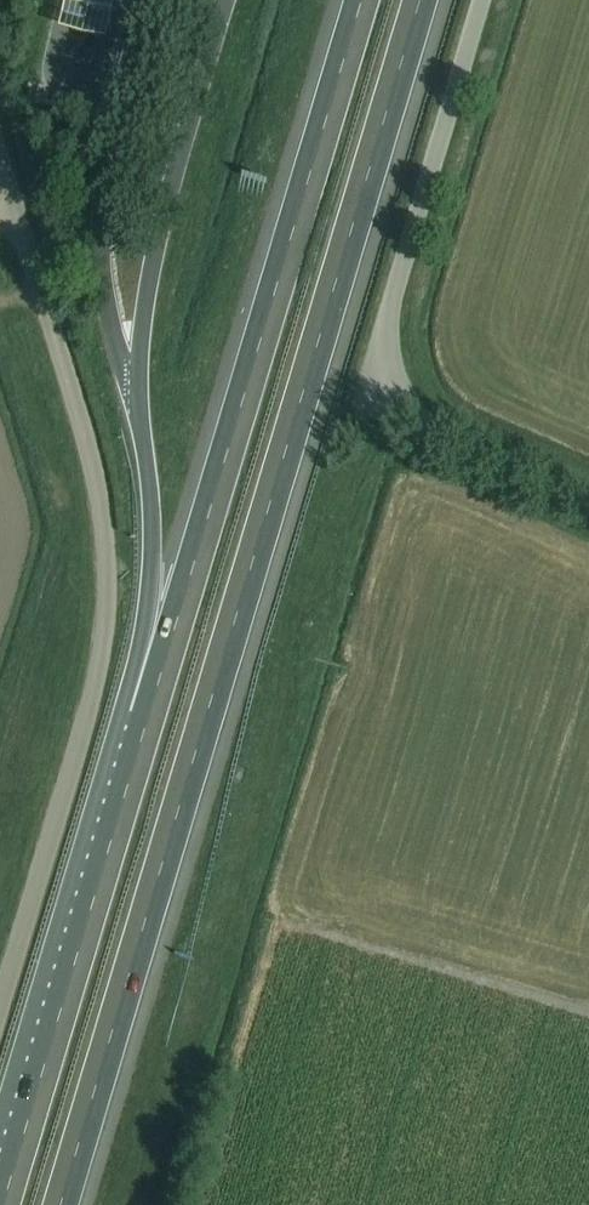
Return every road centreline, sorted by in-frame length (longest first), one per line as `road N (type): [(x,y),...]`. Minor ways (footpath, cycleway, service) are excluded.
road 1 (motorway): [(59,1204),(418,0)]
road 2 (unclassified): [(0,1009),(98,658),(106,578),(87,441),(0,164)]
road 3 (motorway): [(361,0),(156,687)]
road 4 (unclassified): [(588,500),(429,429),(391,361),(390,308),(482,0)]
road 5 (motorway): [(156,687),(1,1204)]
road 6 (motorway): [(143,441),(156,687)]

